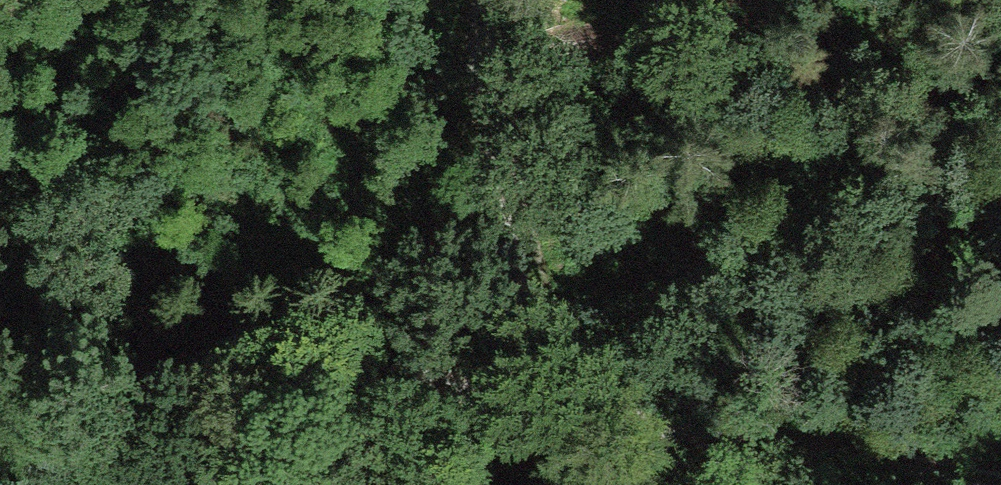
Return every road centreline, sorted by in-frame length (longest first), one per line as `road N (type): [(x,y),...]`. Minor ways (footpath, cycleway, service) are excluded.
road 1 (track): [(987,484),(856,454),(350,374),(0,367)]
road 2 (track): [(534,401),(482,0)]

